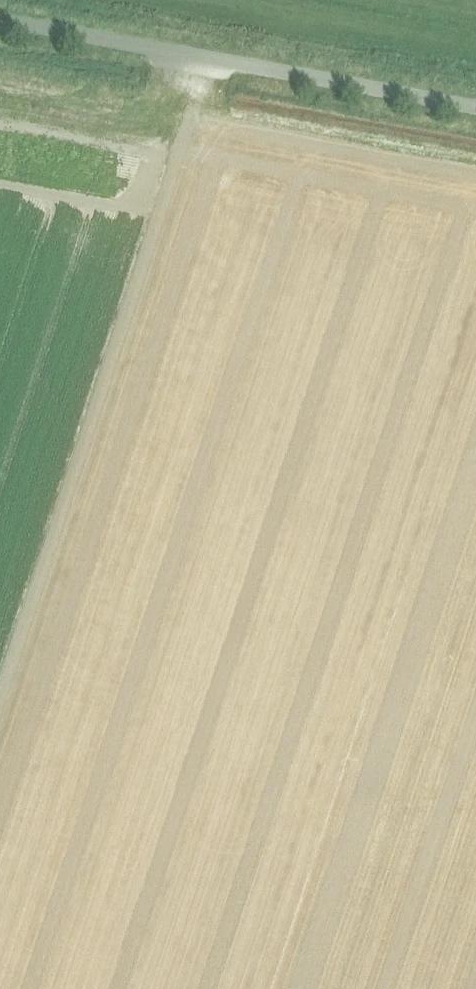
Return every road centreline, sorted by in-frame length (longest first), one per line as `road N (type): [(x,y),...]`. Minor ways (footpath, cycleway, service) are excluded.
road 1 (unclassified): [(475,106),(0,19)]

